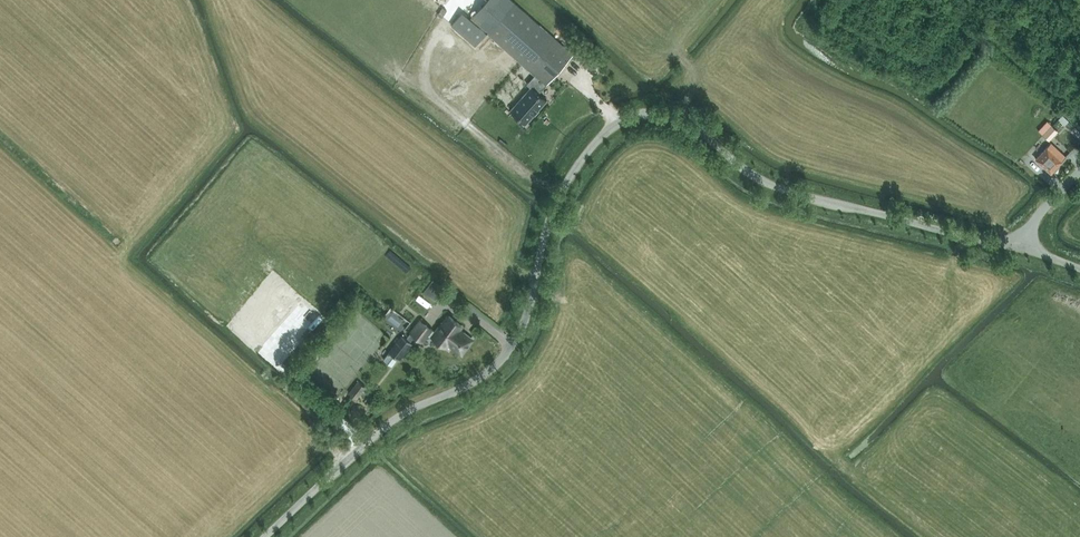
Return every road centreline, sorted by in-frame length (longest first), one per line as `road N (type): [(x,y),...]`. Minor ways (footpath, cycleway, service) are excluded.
road 1 (unclassified): [(266,536),(385,427),(481,378),(507,354),(523,326),(557,202),(591,148),(634,116),(695,128),(772,186),(1021,249)]

